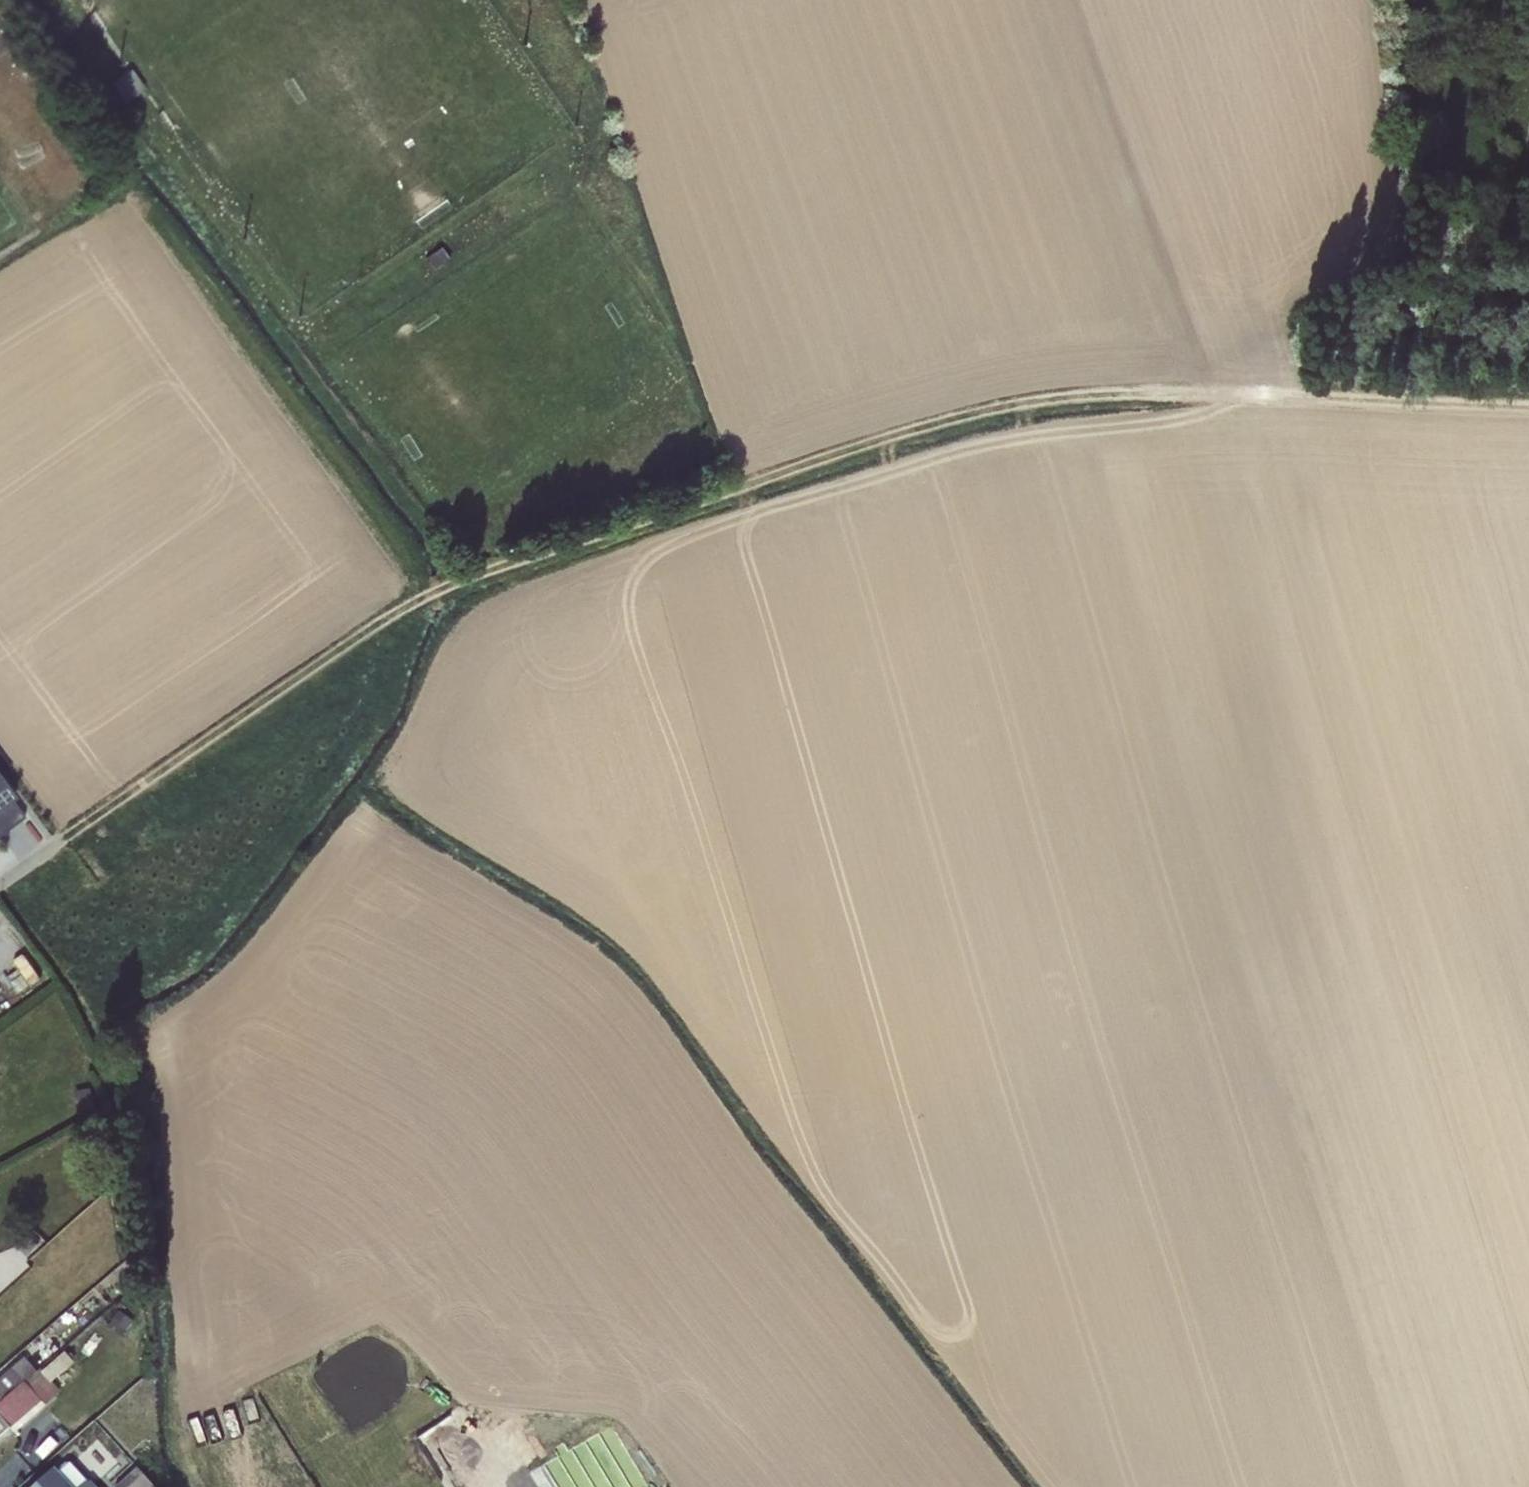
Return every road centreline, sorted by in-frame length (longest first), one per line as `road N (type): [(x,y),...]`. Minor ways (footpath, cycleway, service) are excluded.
road 1 (track): [(0,880),(376,621),(429,593),(949,418),(1047,400),(1161,394),(1528,403)]

